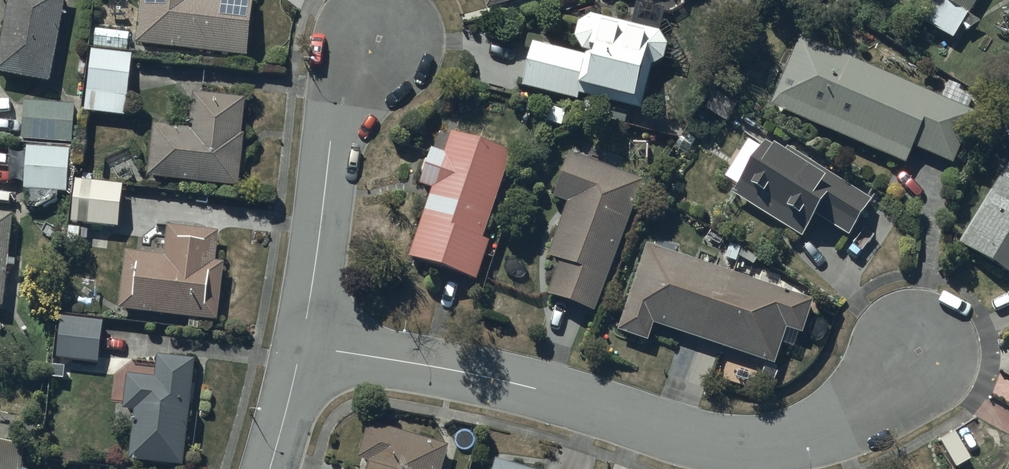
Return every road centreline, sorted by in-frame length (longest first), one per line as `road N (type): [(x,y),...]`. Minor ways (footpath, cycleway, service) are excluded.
road 1 (residential): [(304,349),(540,390),(729,442),(823,431),(912,355)]
road 2 (residential): [(304,349),(334,144),(380,40)]
road 3 (residential): [(273,468),(304,349)]

